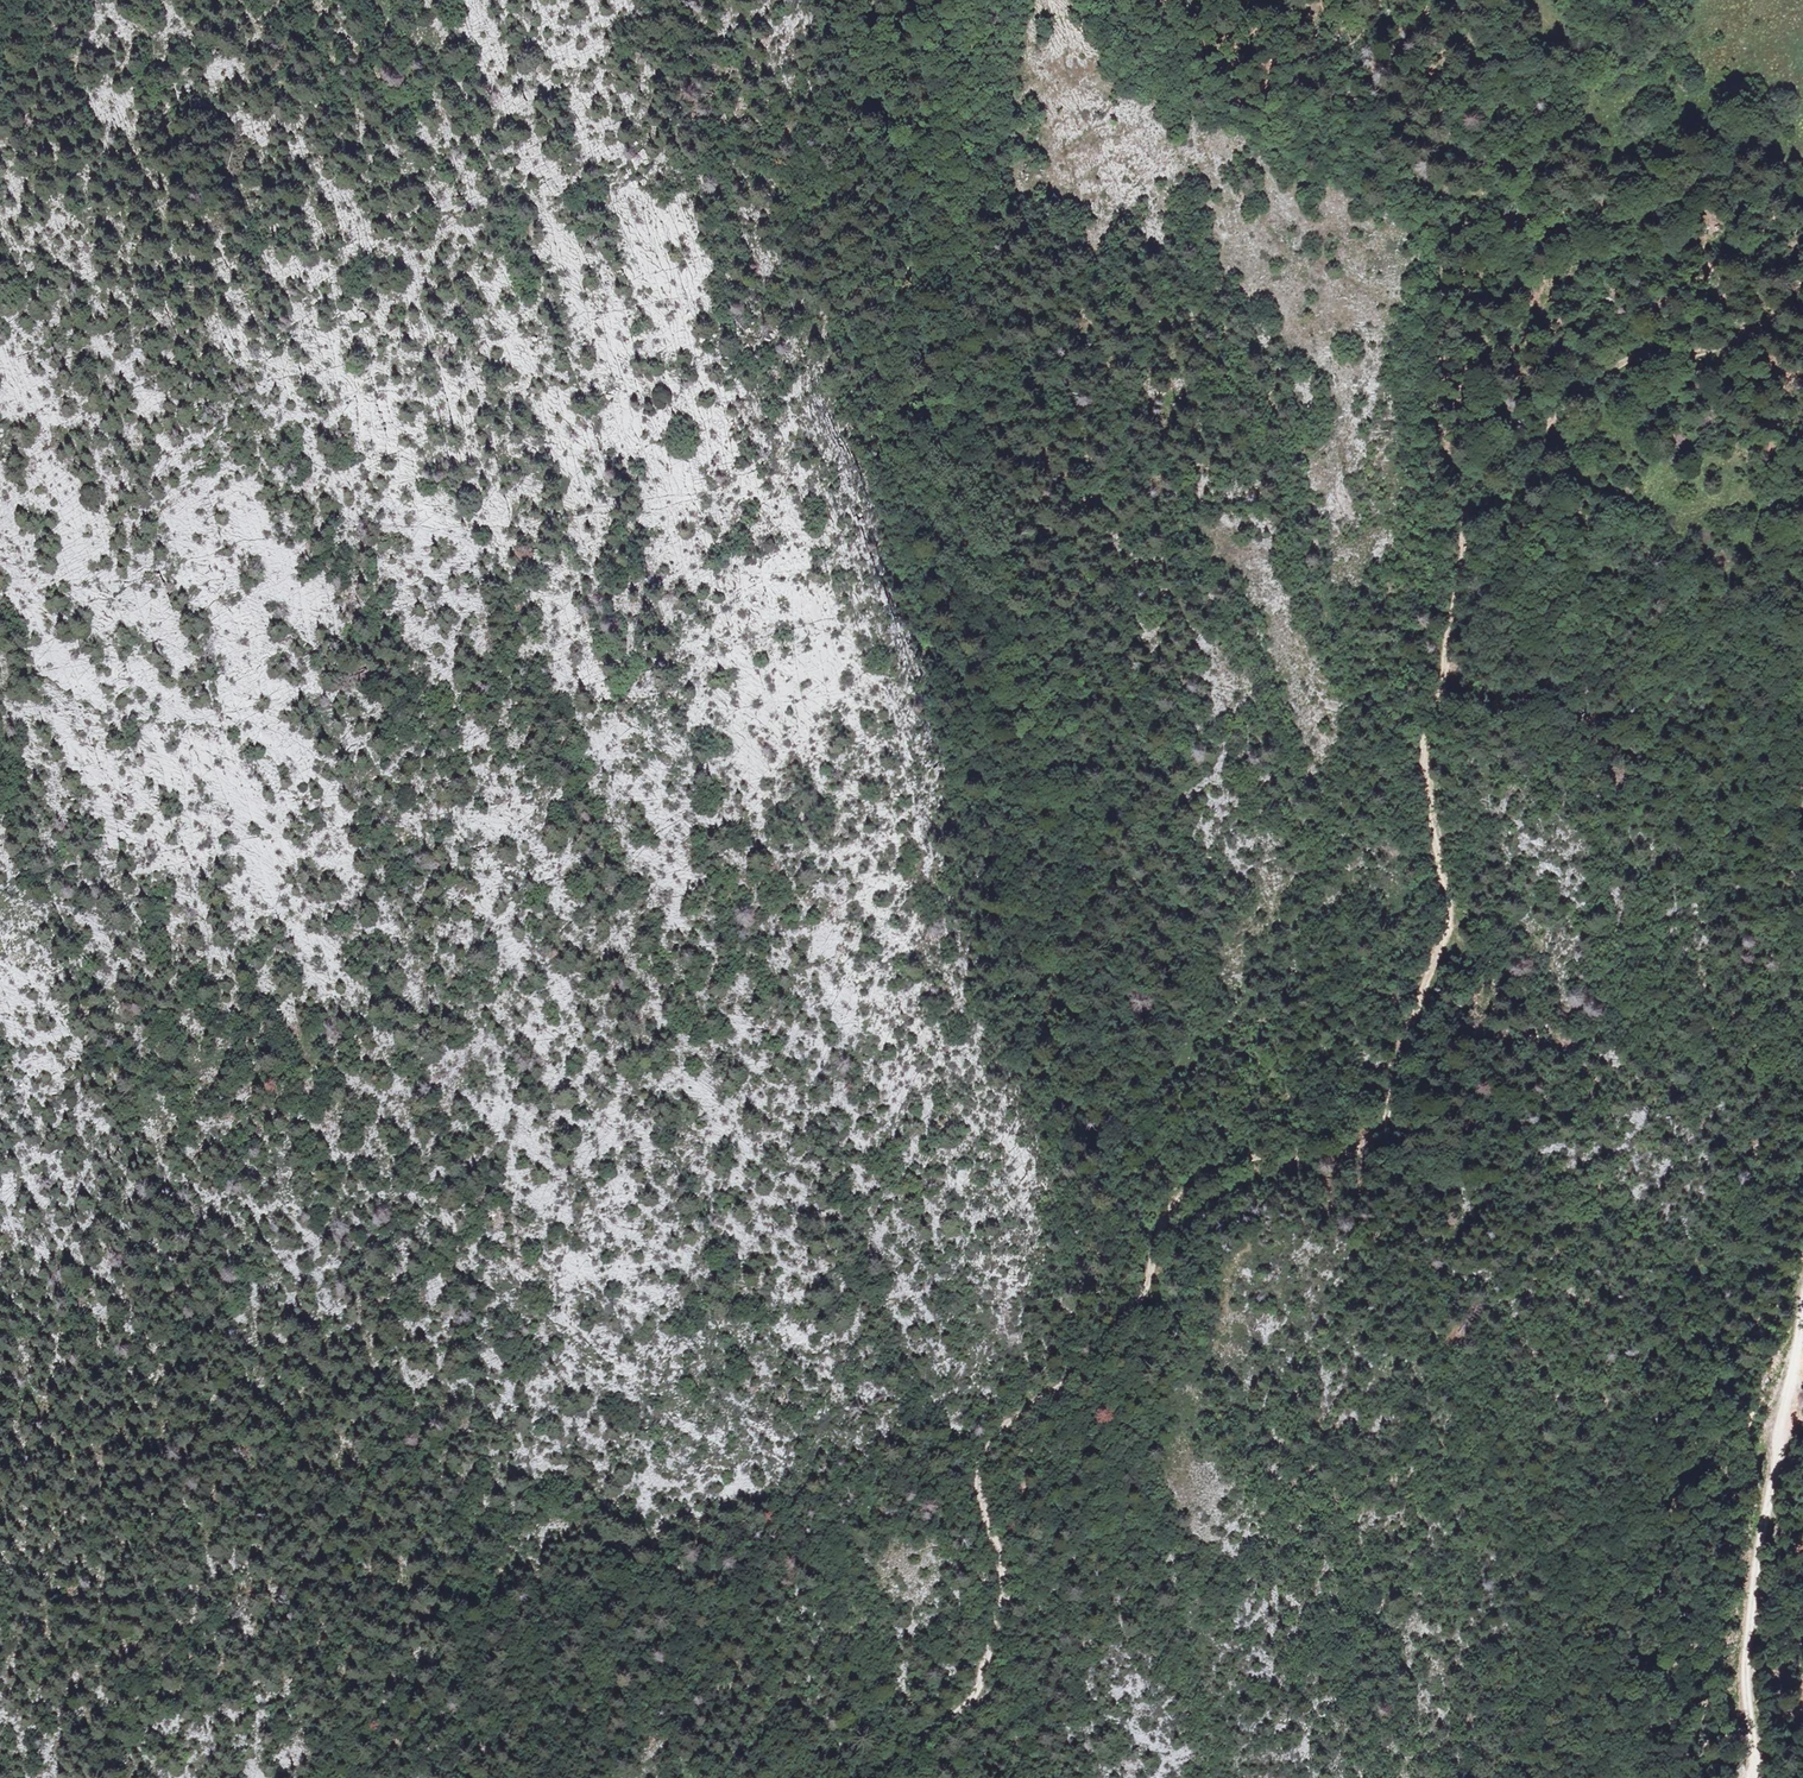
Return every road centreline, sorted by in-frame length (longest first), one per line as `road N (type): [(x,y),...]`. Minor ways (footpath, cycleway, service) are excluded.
road 1 (track): [(905,1777),(908,1755),(979,1688),(995,1627),(1002,1570),(971,1496),(980,1449),(1144,1292),(1150,1249),(1169,1205),(1231,1163),(1257,1156),(1331,1162),(1364,1145),(1378,1127),(1444,911),(1427,745),(1448,630),(1521,497),(1549,425),(1584,393),(1695,354),(1802,297)]
road 2 (track): [(1802,1330),(1749,1624),(1753,1738),(1746,1777)]

